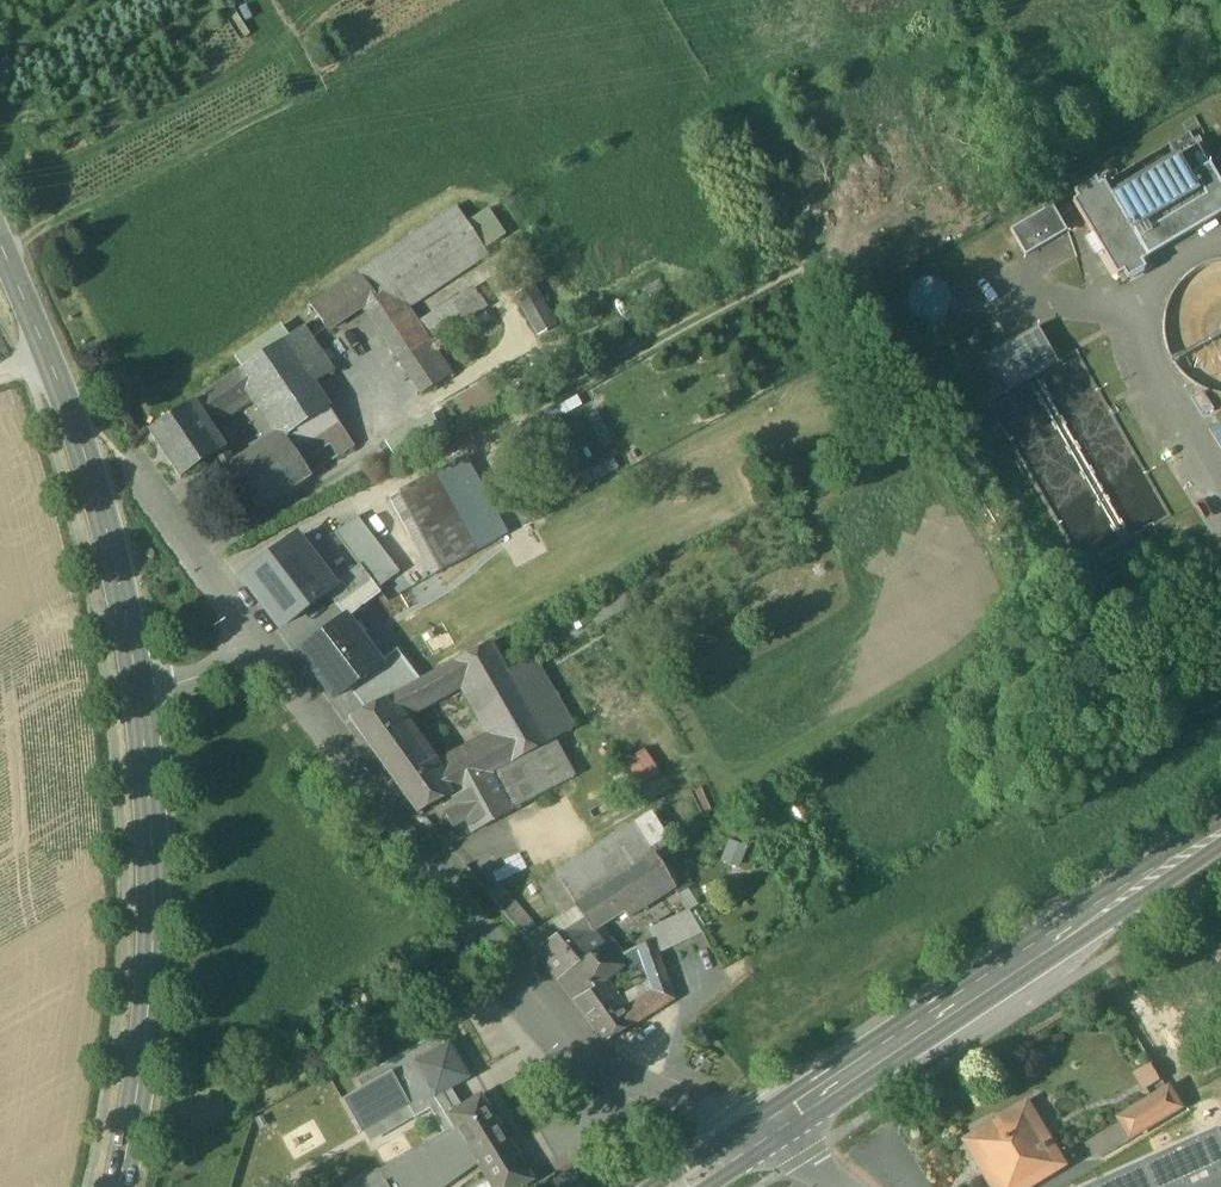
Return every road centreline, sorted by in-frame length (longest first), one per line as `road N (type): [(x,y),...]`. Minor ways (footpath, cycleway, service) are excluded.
road 1 (residential): [(744,1127),(630,1081),(582,1045),(432,872),(259,647)]
road 2 (secondary): [(1220,823),(744,1127)]
road 3 (secondary): [(776,1145),(1220,848)]
road 4 (secondary): [(117,1186),(151,961),(139,703)]
road 5 (secondary): [(139,703),(89,469),(0,247)]
road 6 (residential): [(259,647),(119,454)]
road 7 (residential): [(139,703),(259,647)]

